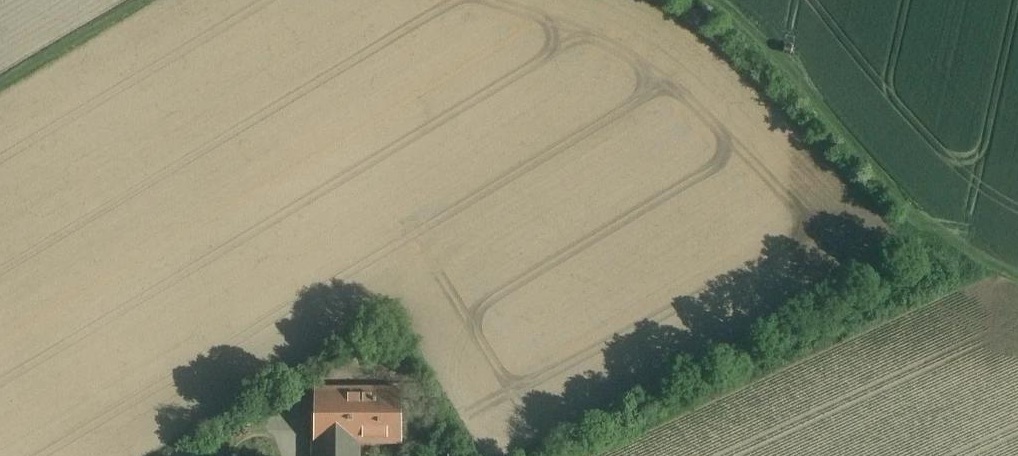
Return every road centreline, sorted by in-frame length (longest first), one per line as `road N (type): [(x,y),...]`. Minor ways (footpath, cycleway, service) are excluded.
road 1 (track): [(0,93),(163,0)]

